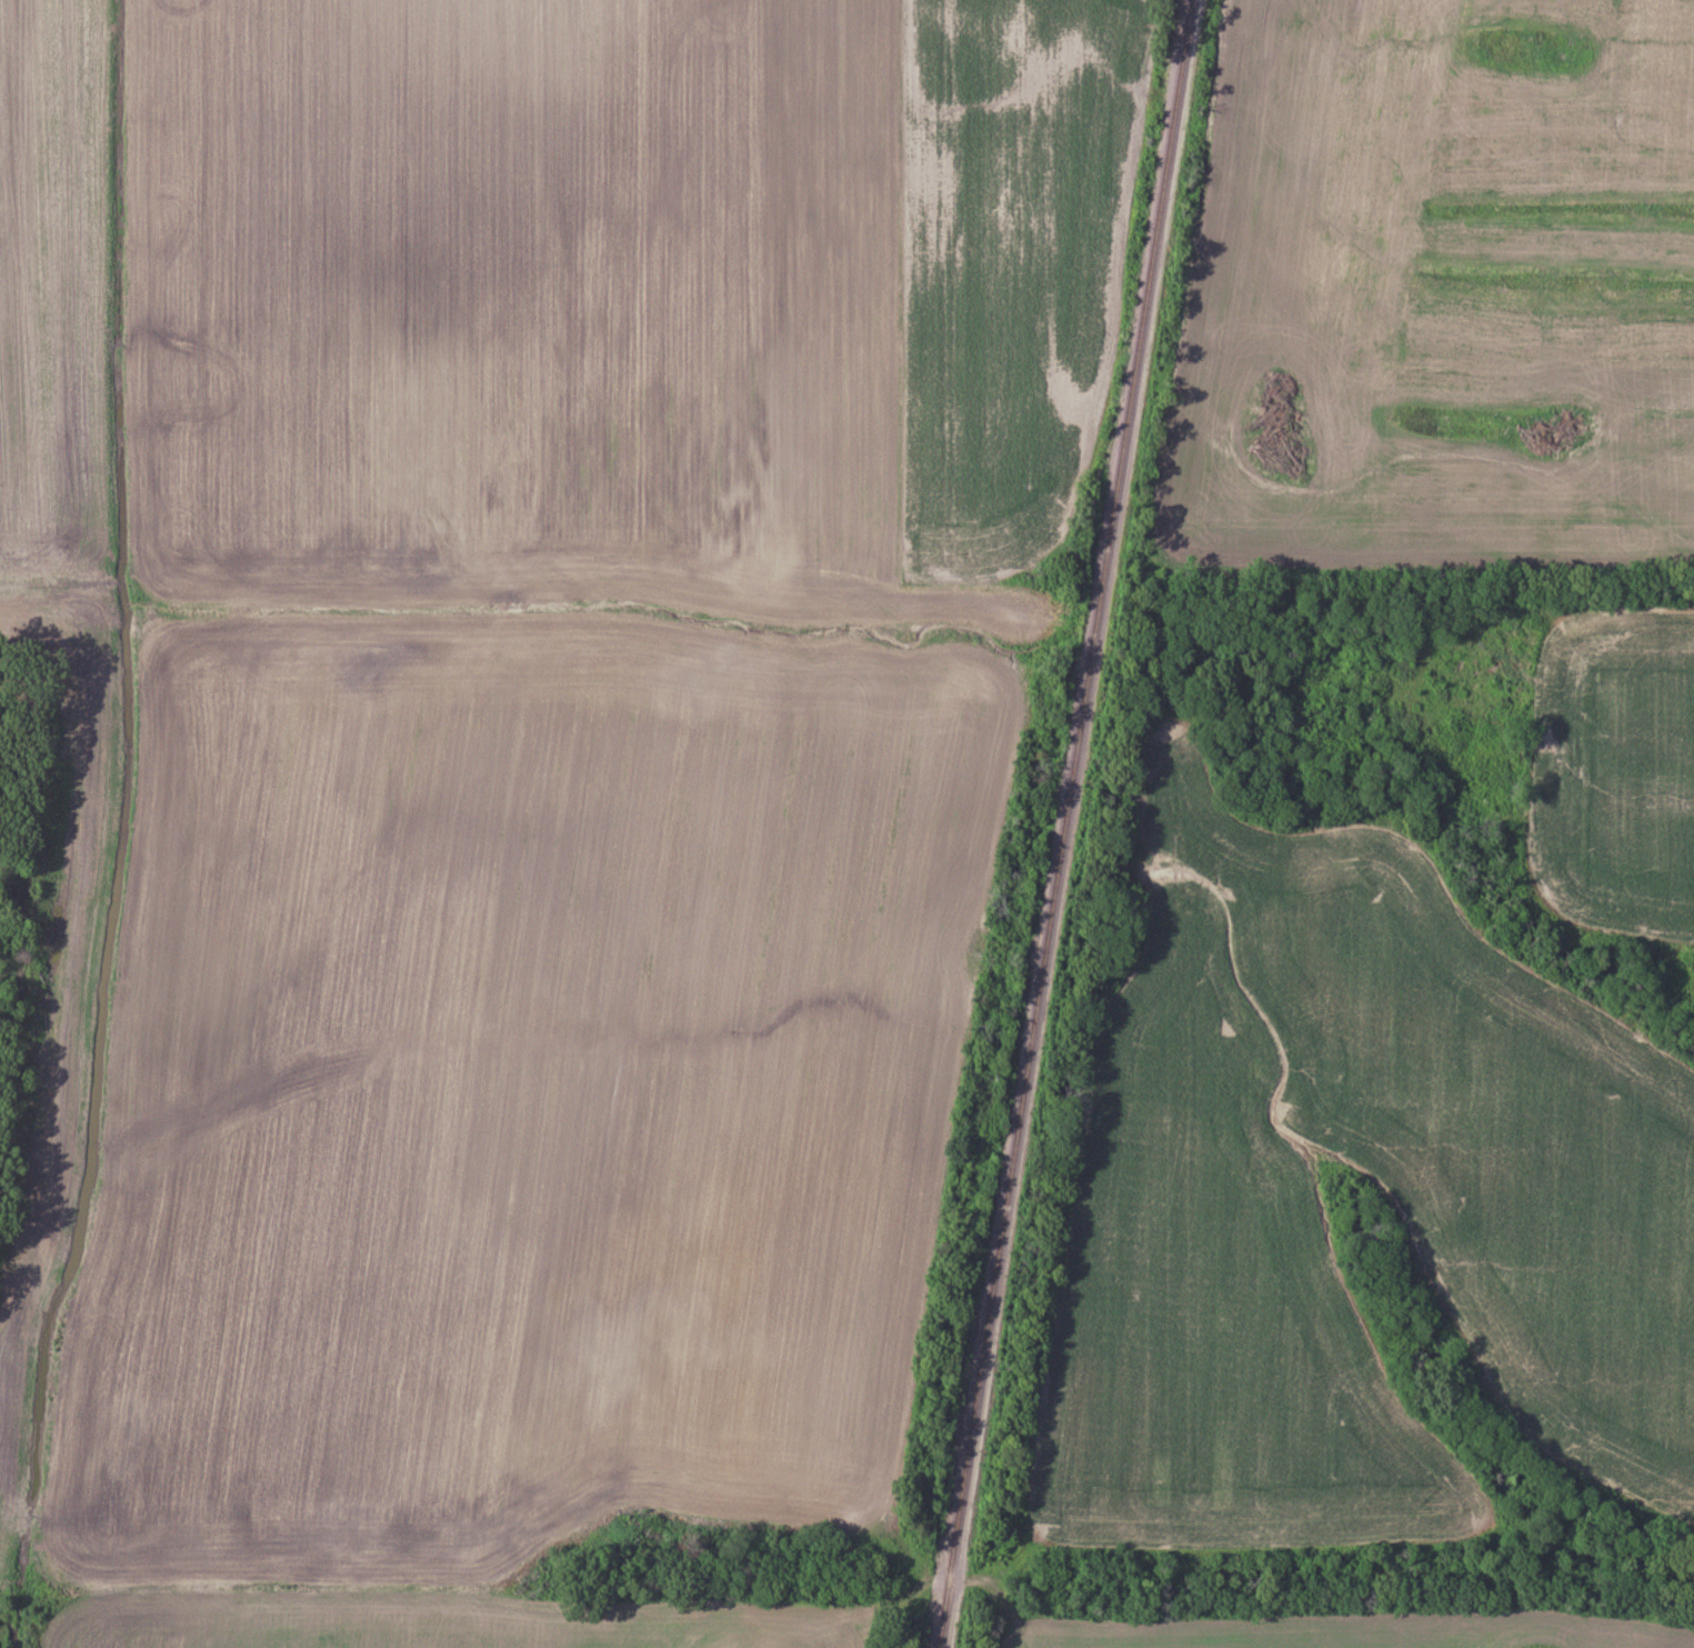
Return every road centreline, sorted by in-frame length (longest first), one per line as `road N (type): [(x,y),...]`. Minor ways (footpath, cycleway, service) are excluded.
road 1 (track): [(122,0),(116,72),(121,566)]

